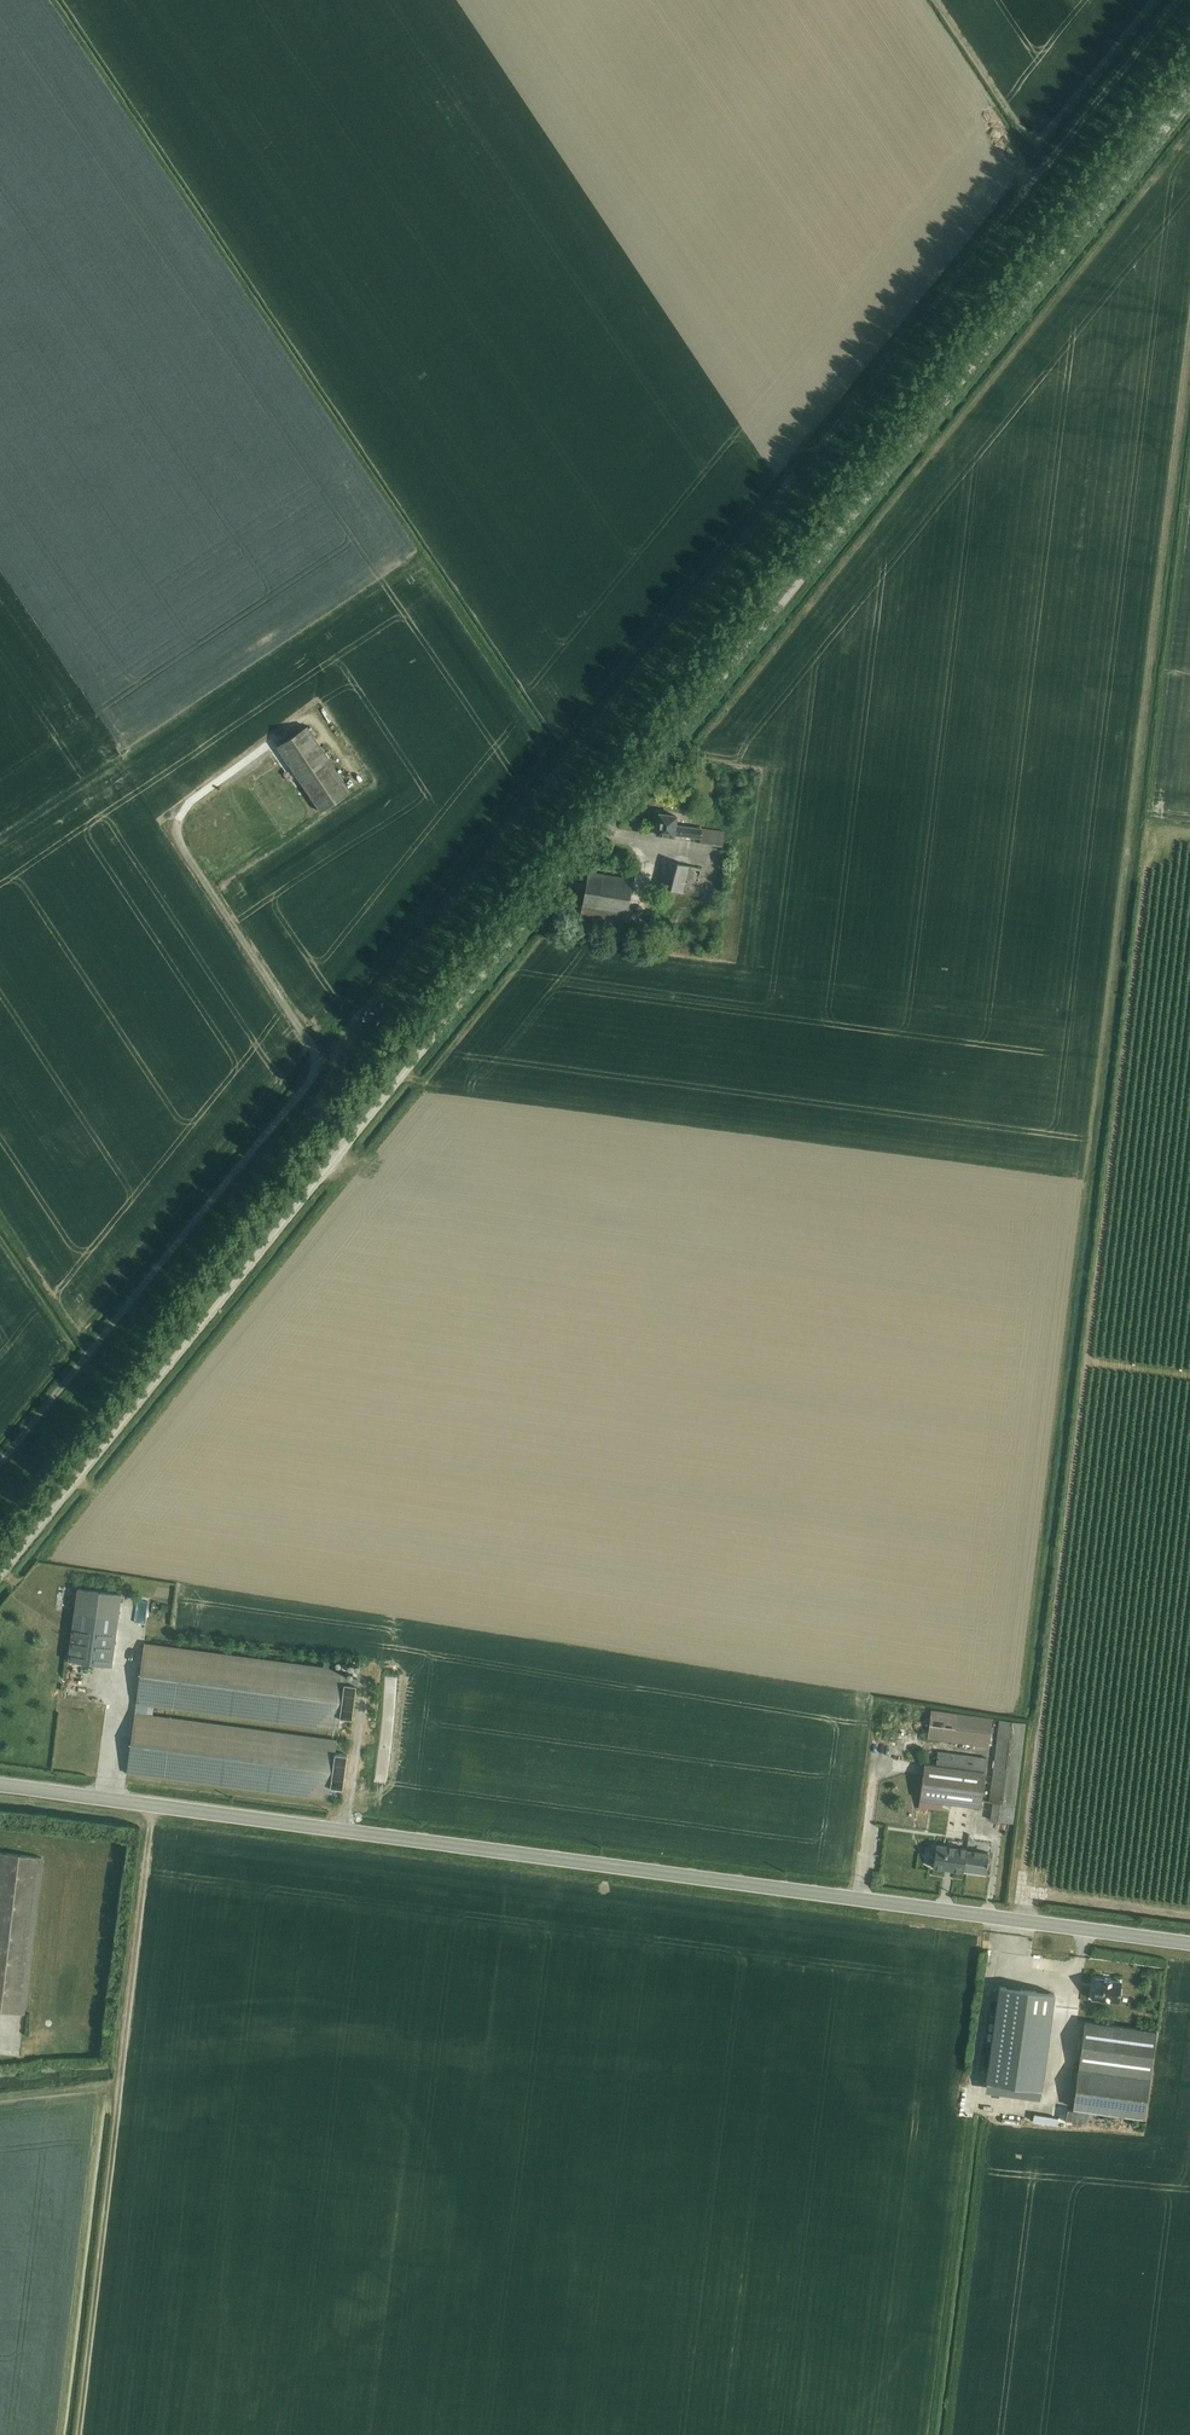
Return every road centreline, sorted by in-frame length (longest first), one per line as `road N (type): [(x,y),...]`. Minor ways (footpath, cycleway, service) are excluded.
road 1 (unclassified): [(1189,98),(0,1576)]
road 2 (secondary): [(0,1784),(1189,1943)]

